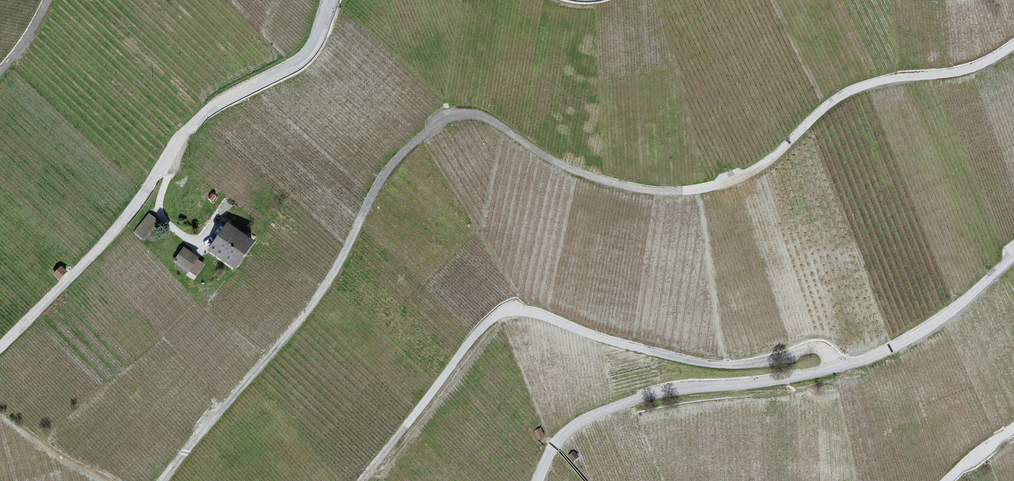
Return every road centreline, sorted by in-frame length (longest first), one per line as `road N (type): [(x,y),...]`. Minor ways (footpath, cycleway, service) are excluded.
road 1 (unclassified): [(163,480),(325,284),(380,179),(452,115),(488,122),(566,170),(608,183),(661,193),(713,188),(768,161),(830,101),(877,81),(966,72),(1013,46)]
road 2 (unclassified): [(834,367),(824,351),(811,348),(732,368),(690,364),(511,313),(476,334),(360,480)]
road 3 (unclassified): [(328,0),(301,56),(201,115),(119,224),(0,349)]
road 4 (unclassified): [(539,480),(555,448),(585,418),(633,400),(834,367)]
road 5 (unclassified): [(834,367),(882,351),(1013,261)]

